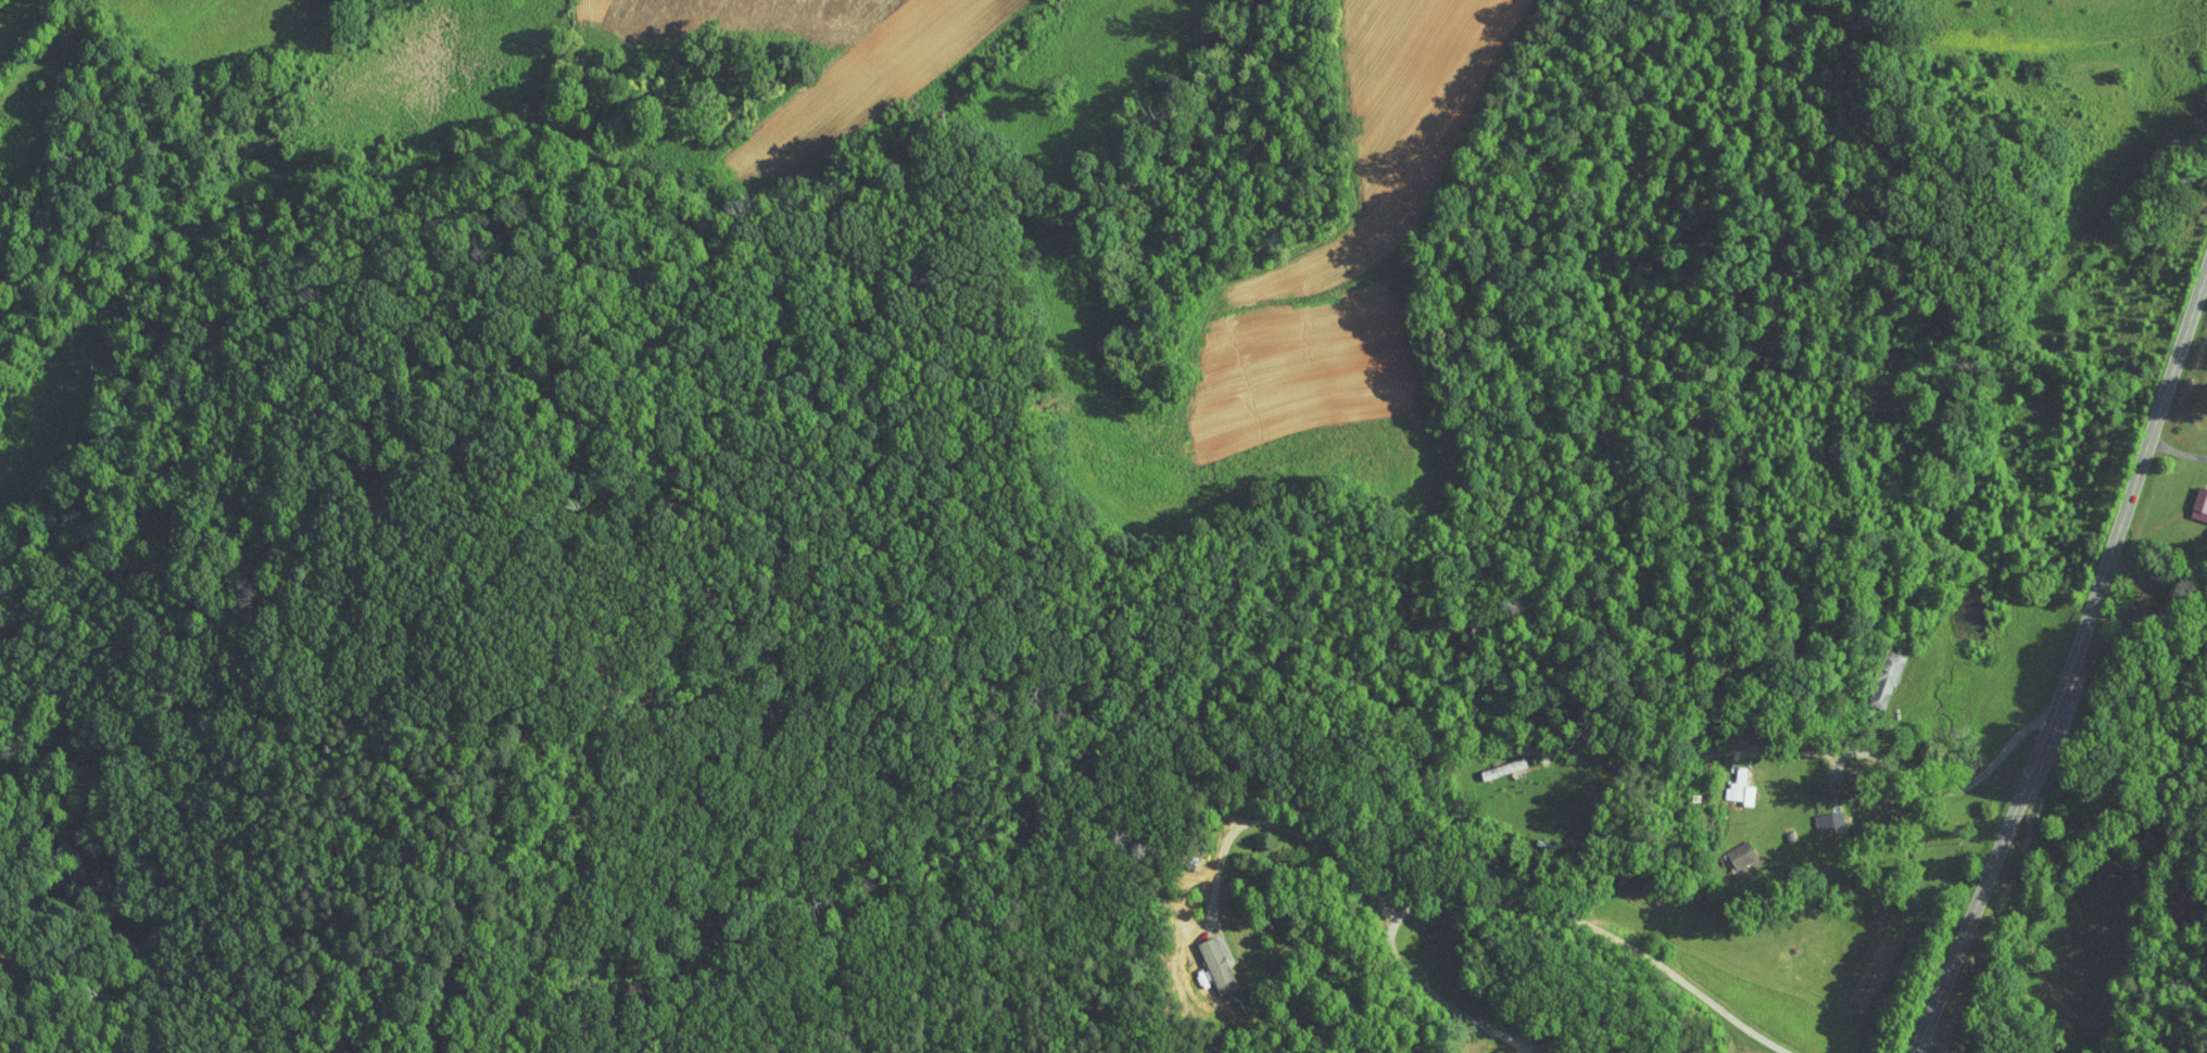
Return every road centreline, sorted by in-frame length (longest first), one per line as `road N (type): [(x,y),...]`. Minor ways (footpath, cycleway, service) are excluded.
road 1 (tertiary): [(1920,1052),(2055,718),(2206,276)]
road 2 (residential): [(1796,1052),(1624,937),(1537,902),(1410,911),(1395,937),(1399,972),(1485,1030)]
road 3 (residential): [(2055,718),(2023,731),(1975,783),(1945,792),(1851,751),(1746,750),(1737,782)]

